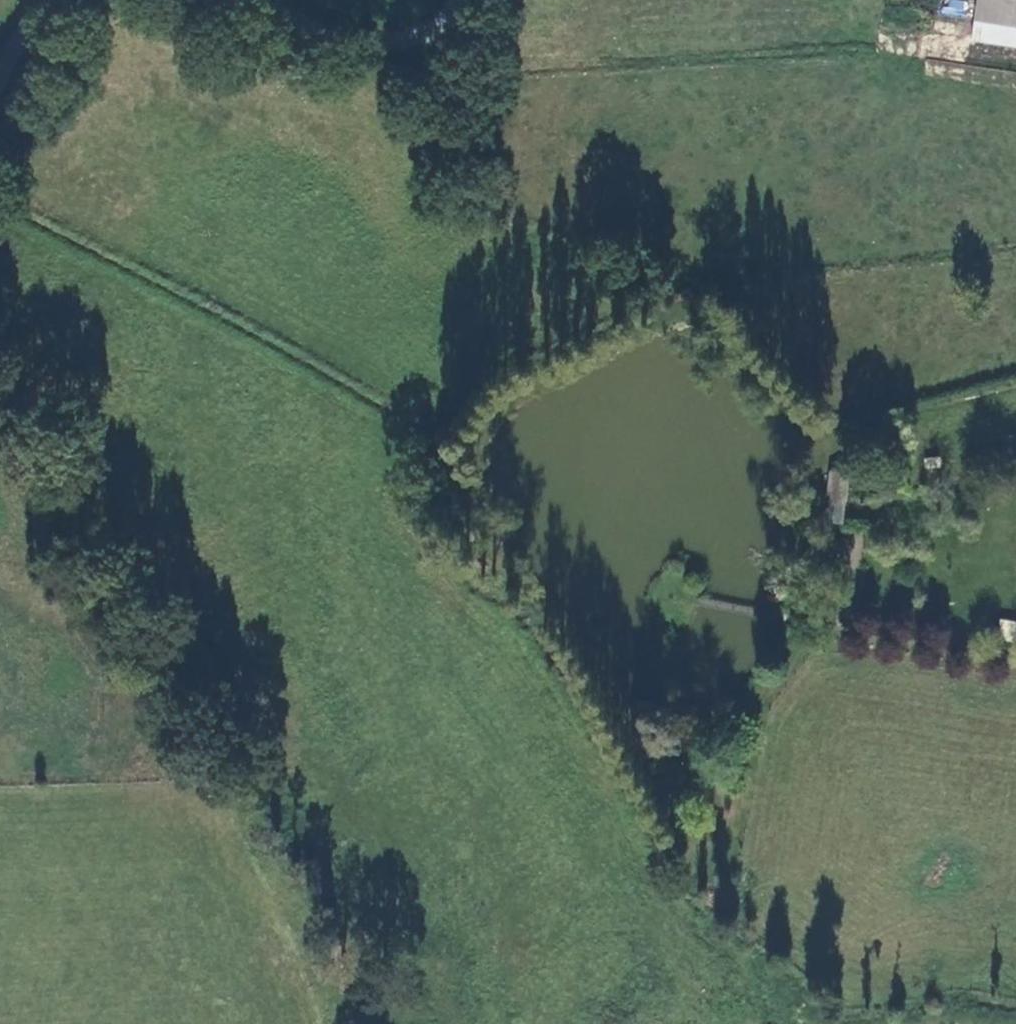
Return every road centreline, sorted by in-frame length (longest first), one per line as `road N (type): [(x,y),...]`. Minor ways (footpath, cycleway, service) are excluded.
road 1 (unclassified): [(452,0),(430,27),(387,34),(328,29),(236,0)]

